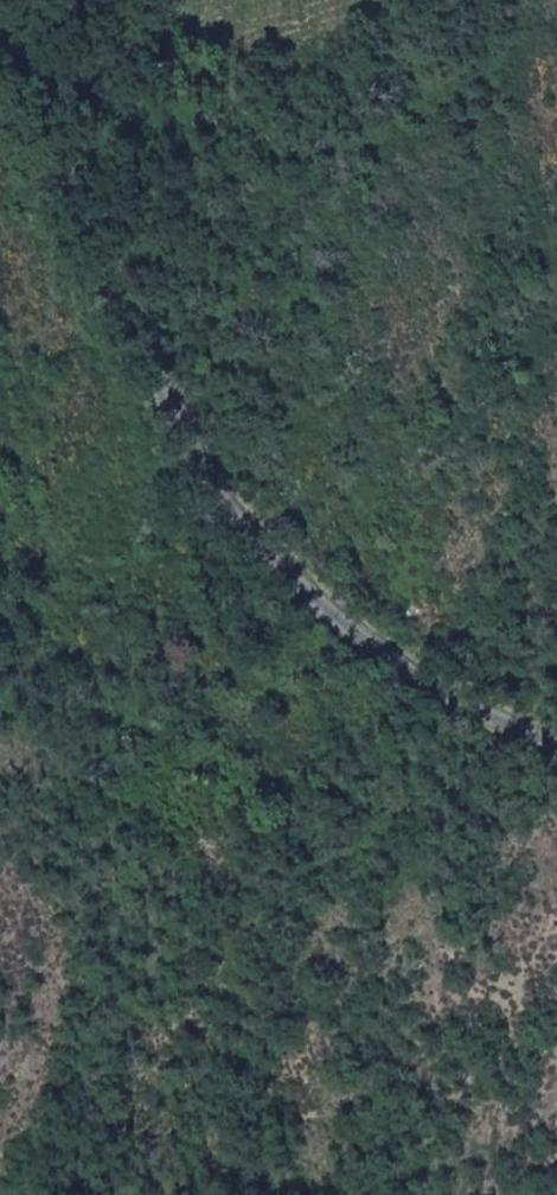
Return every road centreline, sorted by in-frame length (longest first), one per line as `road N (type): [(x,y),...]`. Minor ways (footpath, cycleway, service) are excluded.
road 1 (unclassified): [(0,30),(114,273),(248,523),(425,693),(556,762)]

